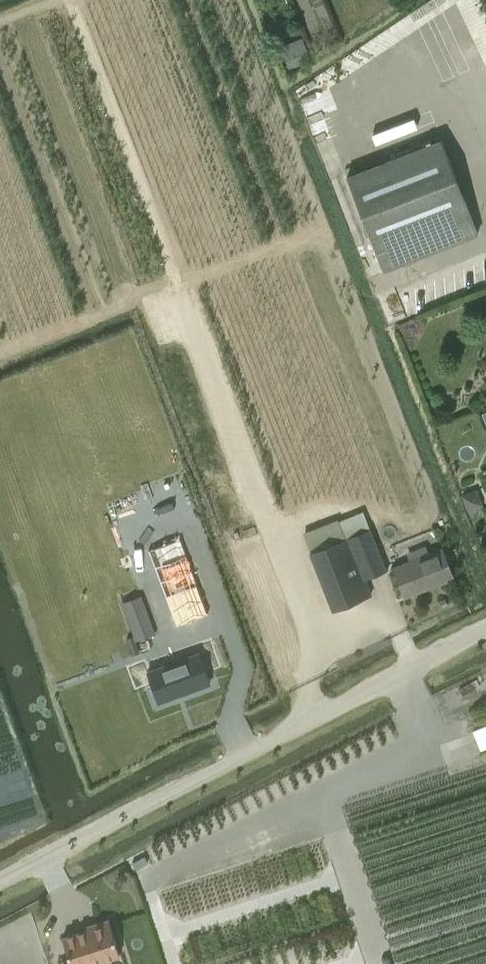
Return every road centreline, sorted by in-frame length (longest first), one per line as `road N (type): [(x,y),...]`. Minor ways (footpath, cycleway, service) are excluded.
road 1 (unclassified): [(485,628),(0,882)]

